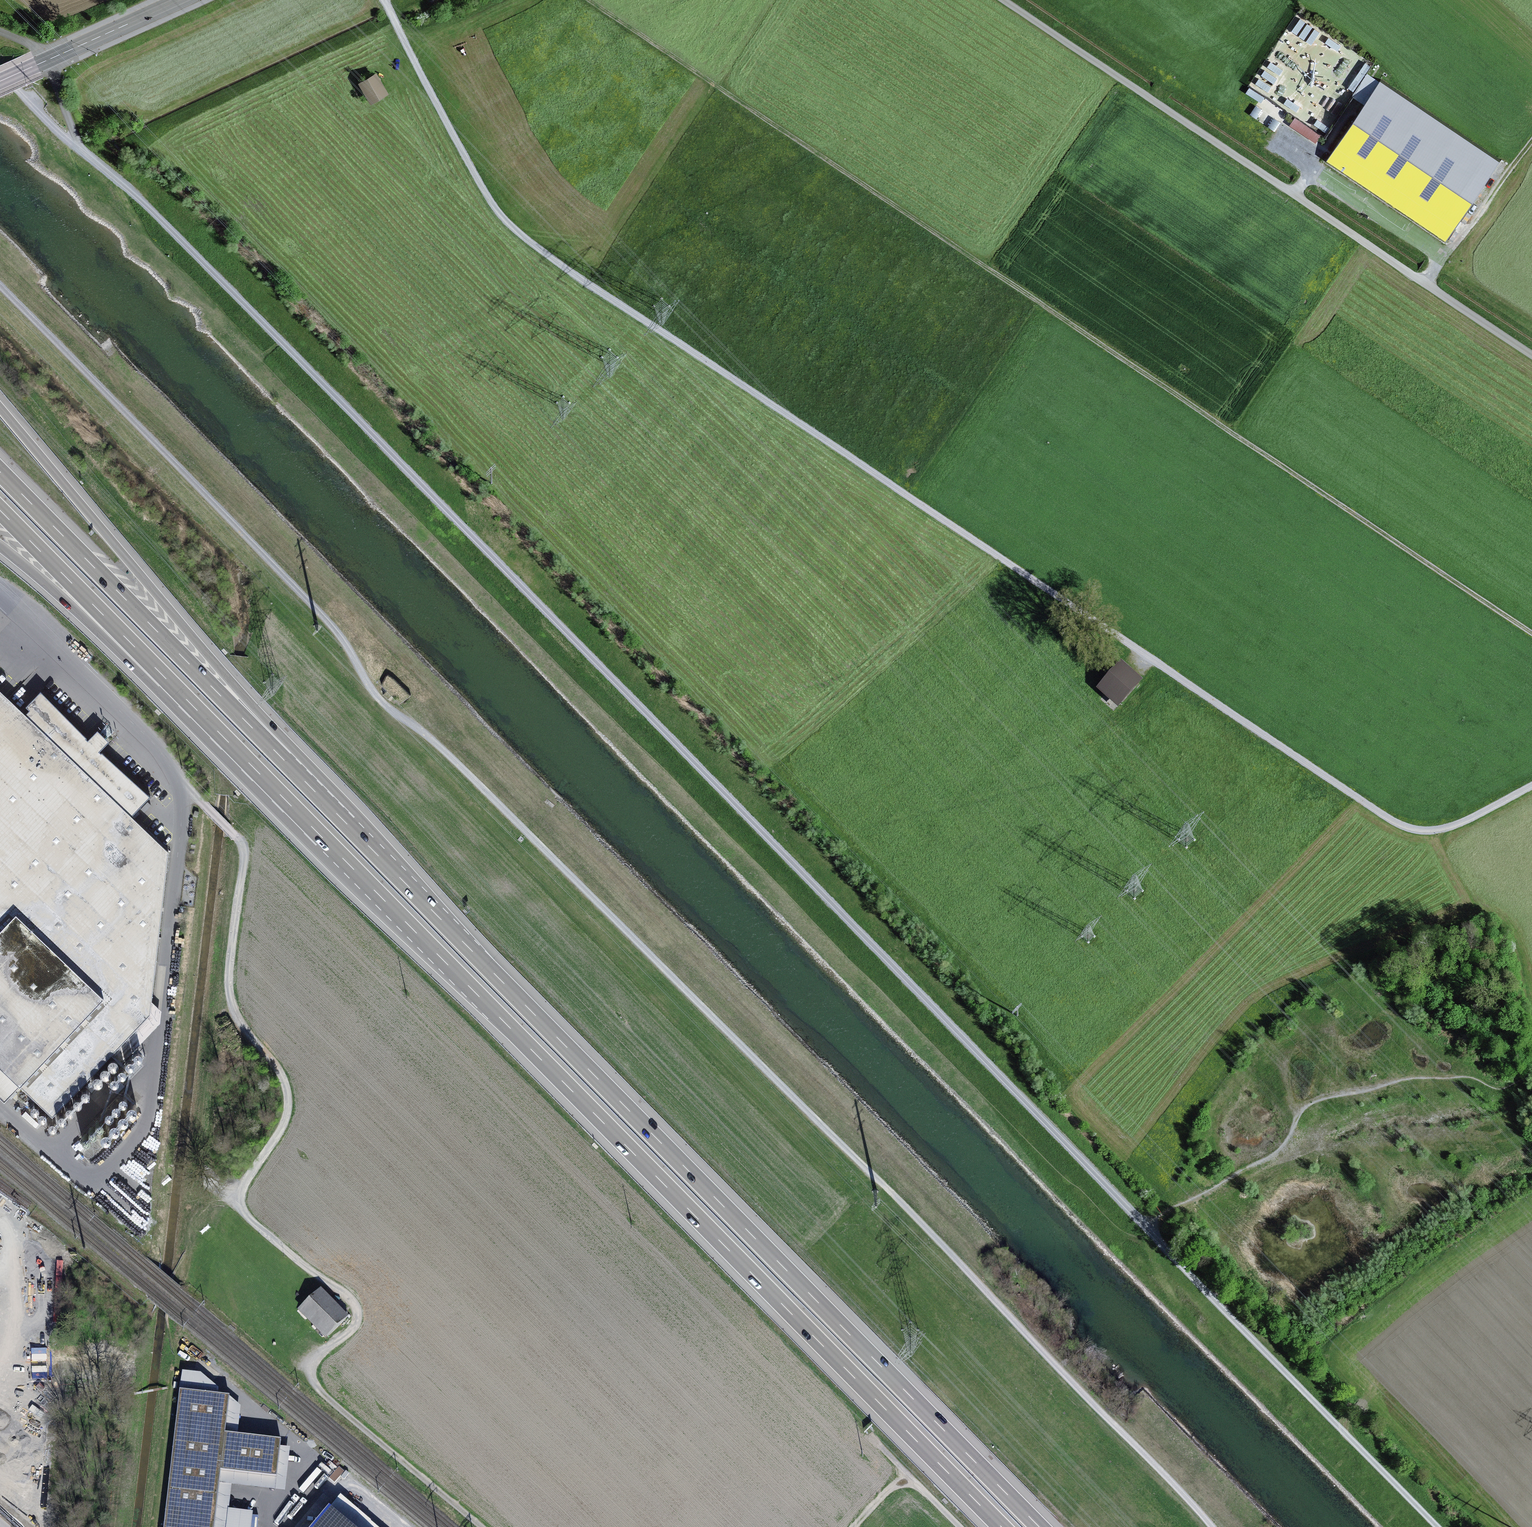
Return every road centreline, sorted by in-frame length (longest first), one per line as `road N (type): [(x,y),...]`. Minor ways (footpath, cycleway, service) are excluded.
road 1 (track): [(1439,1526),(143,200),(81,150)]
road 2 (track): [(1213,1526),(887,1188),(432,739),(381,700),(340,634),(0,287)]
road 3 (track): [(385,2),(488,201),(548,256),(1394,823),(1426,831),(1461,822),(1531,784)]
road 4 (motorway): [(140,653),(1001,1526)]
road 5 (track): [(1531,633),(589,0)]
road 6 (motorway): [(1040,1526),(311,787)]
road 7 (track): [(483,1526),(316,1387),(316,1360),(350,1333),(357,1309),(244,1211),(245,1184),(281,1130),(288,1100),(279,1070),(230,1000),(245,854),(233,834)]
road 8 (track): [(1531,354),(1003,0)]
road 9 (motorway): [(311,787),(0,406)]
road 10 (motorway): [(311,787),(0,472)]
road 11 (unclassified): [(0,596),(148,737),(176,779)]
road 12 (track): [(1292,193),(1309,167),(1444,256),(1426,283)]
road 13 (motorway): [(0,510),(140,653)]
road 14 (secondary): [(0,81),(180,0)]
road 15 (track): [(87,1376),(128,1388),(112,1526)]
road 16 (motorway): [(0,547),(140,653)]
road 17 (track): [(1444,256),(1531,141)]
road 18 (track): [(960,1526),(868,1434)]

